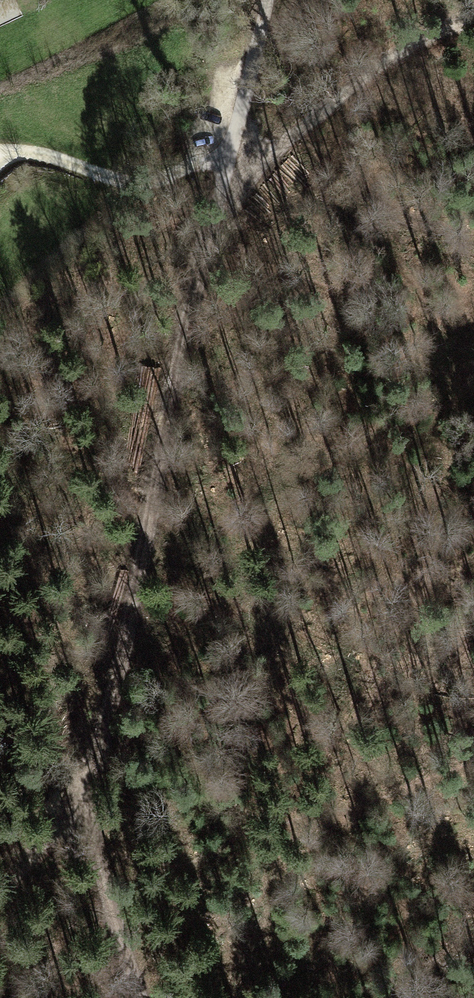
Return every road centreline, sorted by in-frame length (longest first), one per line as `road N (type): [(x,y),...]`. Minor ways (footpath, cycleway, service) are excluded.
road 1 (track): [(205,262),(171,400),(132,626),(80,819)]
road 2 (track): [(224,152),(277,149),(391,50),(254,58)]
road 3 (track): [(0,153),(40,155),(139,183),(224,152)]
road 4 (track): [(142,997),(80,819)]
road 5 (residential): [(224,152),(267,0)]

